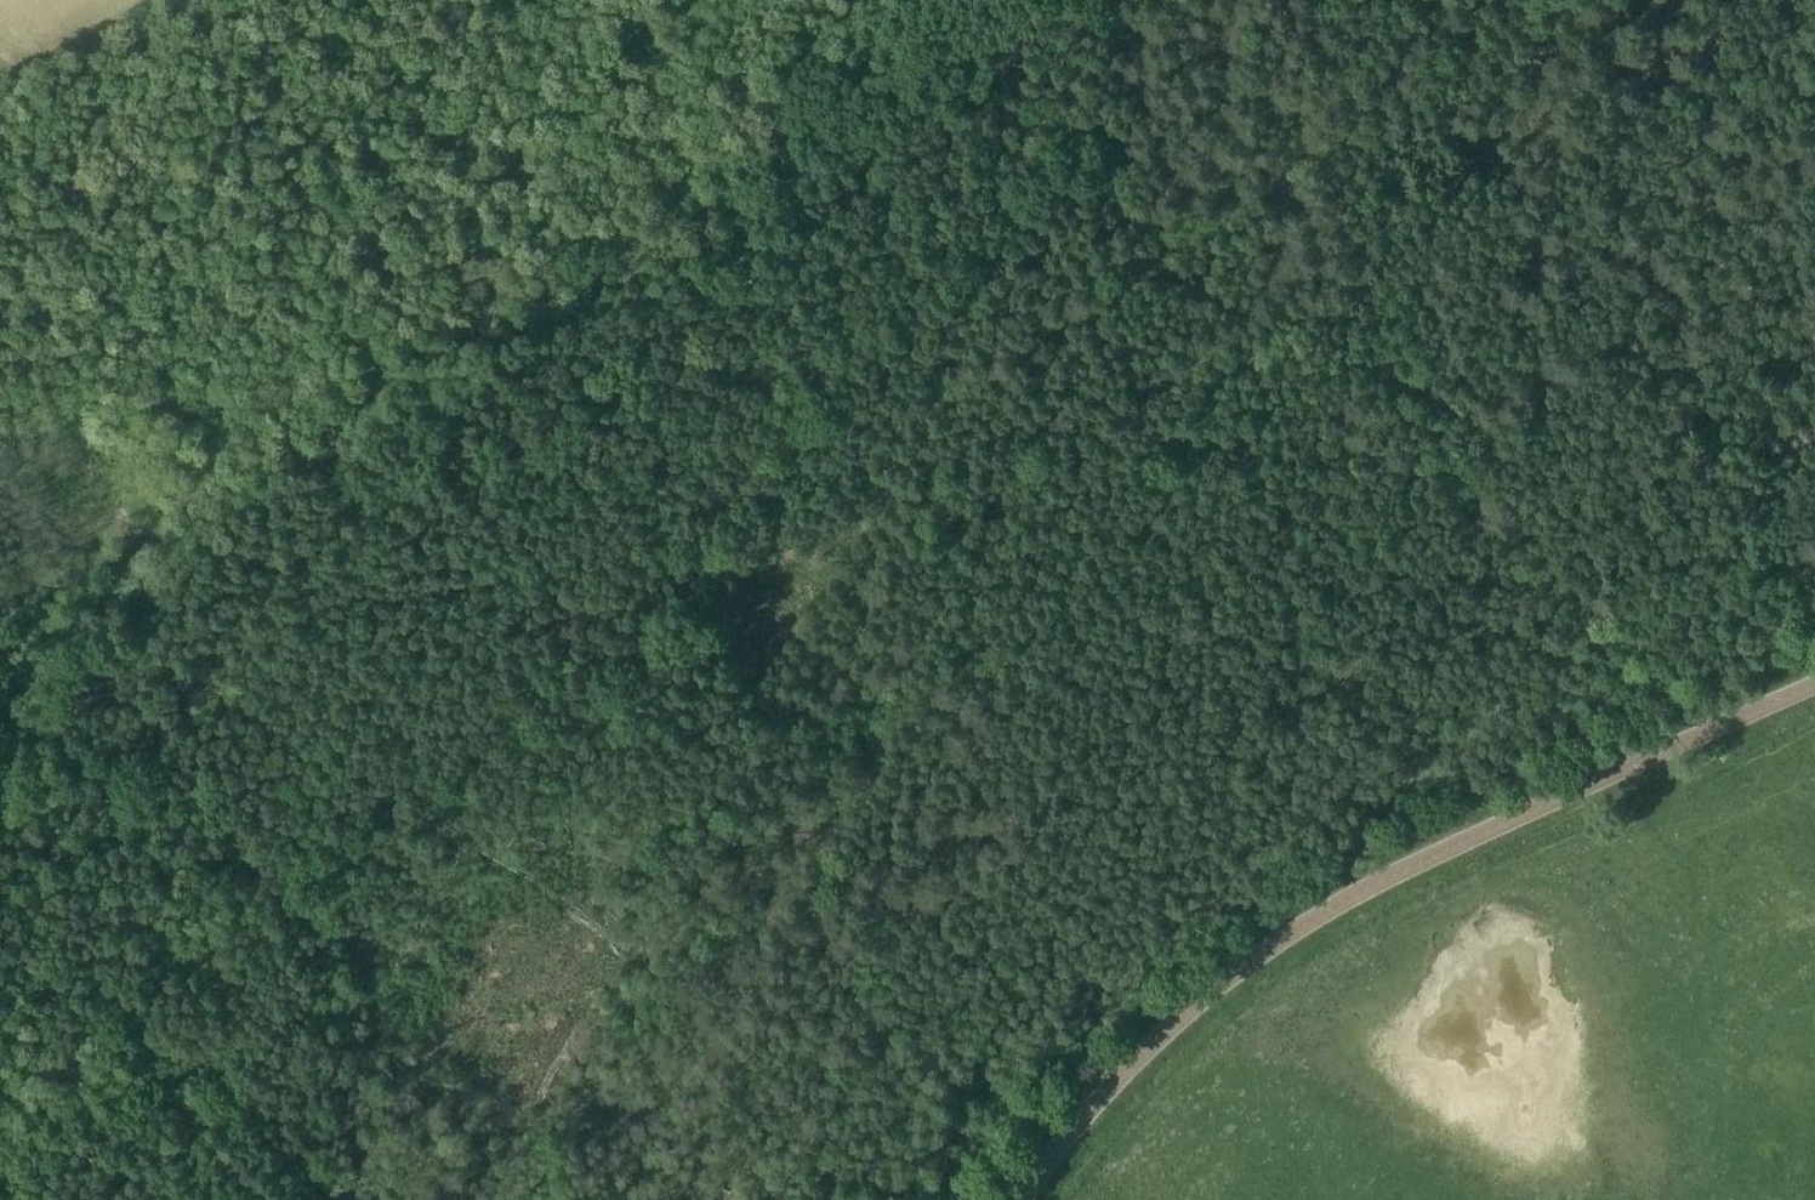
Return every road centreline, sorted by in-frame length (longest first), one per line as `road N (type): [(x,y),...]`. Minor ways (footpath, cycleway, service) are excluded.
road 1 (unclassified): [(1024,1199),(1107,1090),(1159,1038),(1291,933),(1475,837),(1814,685)]

